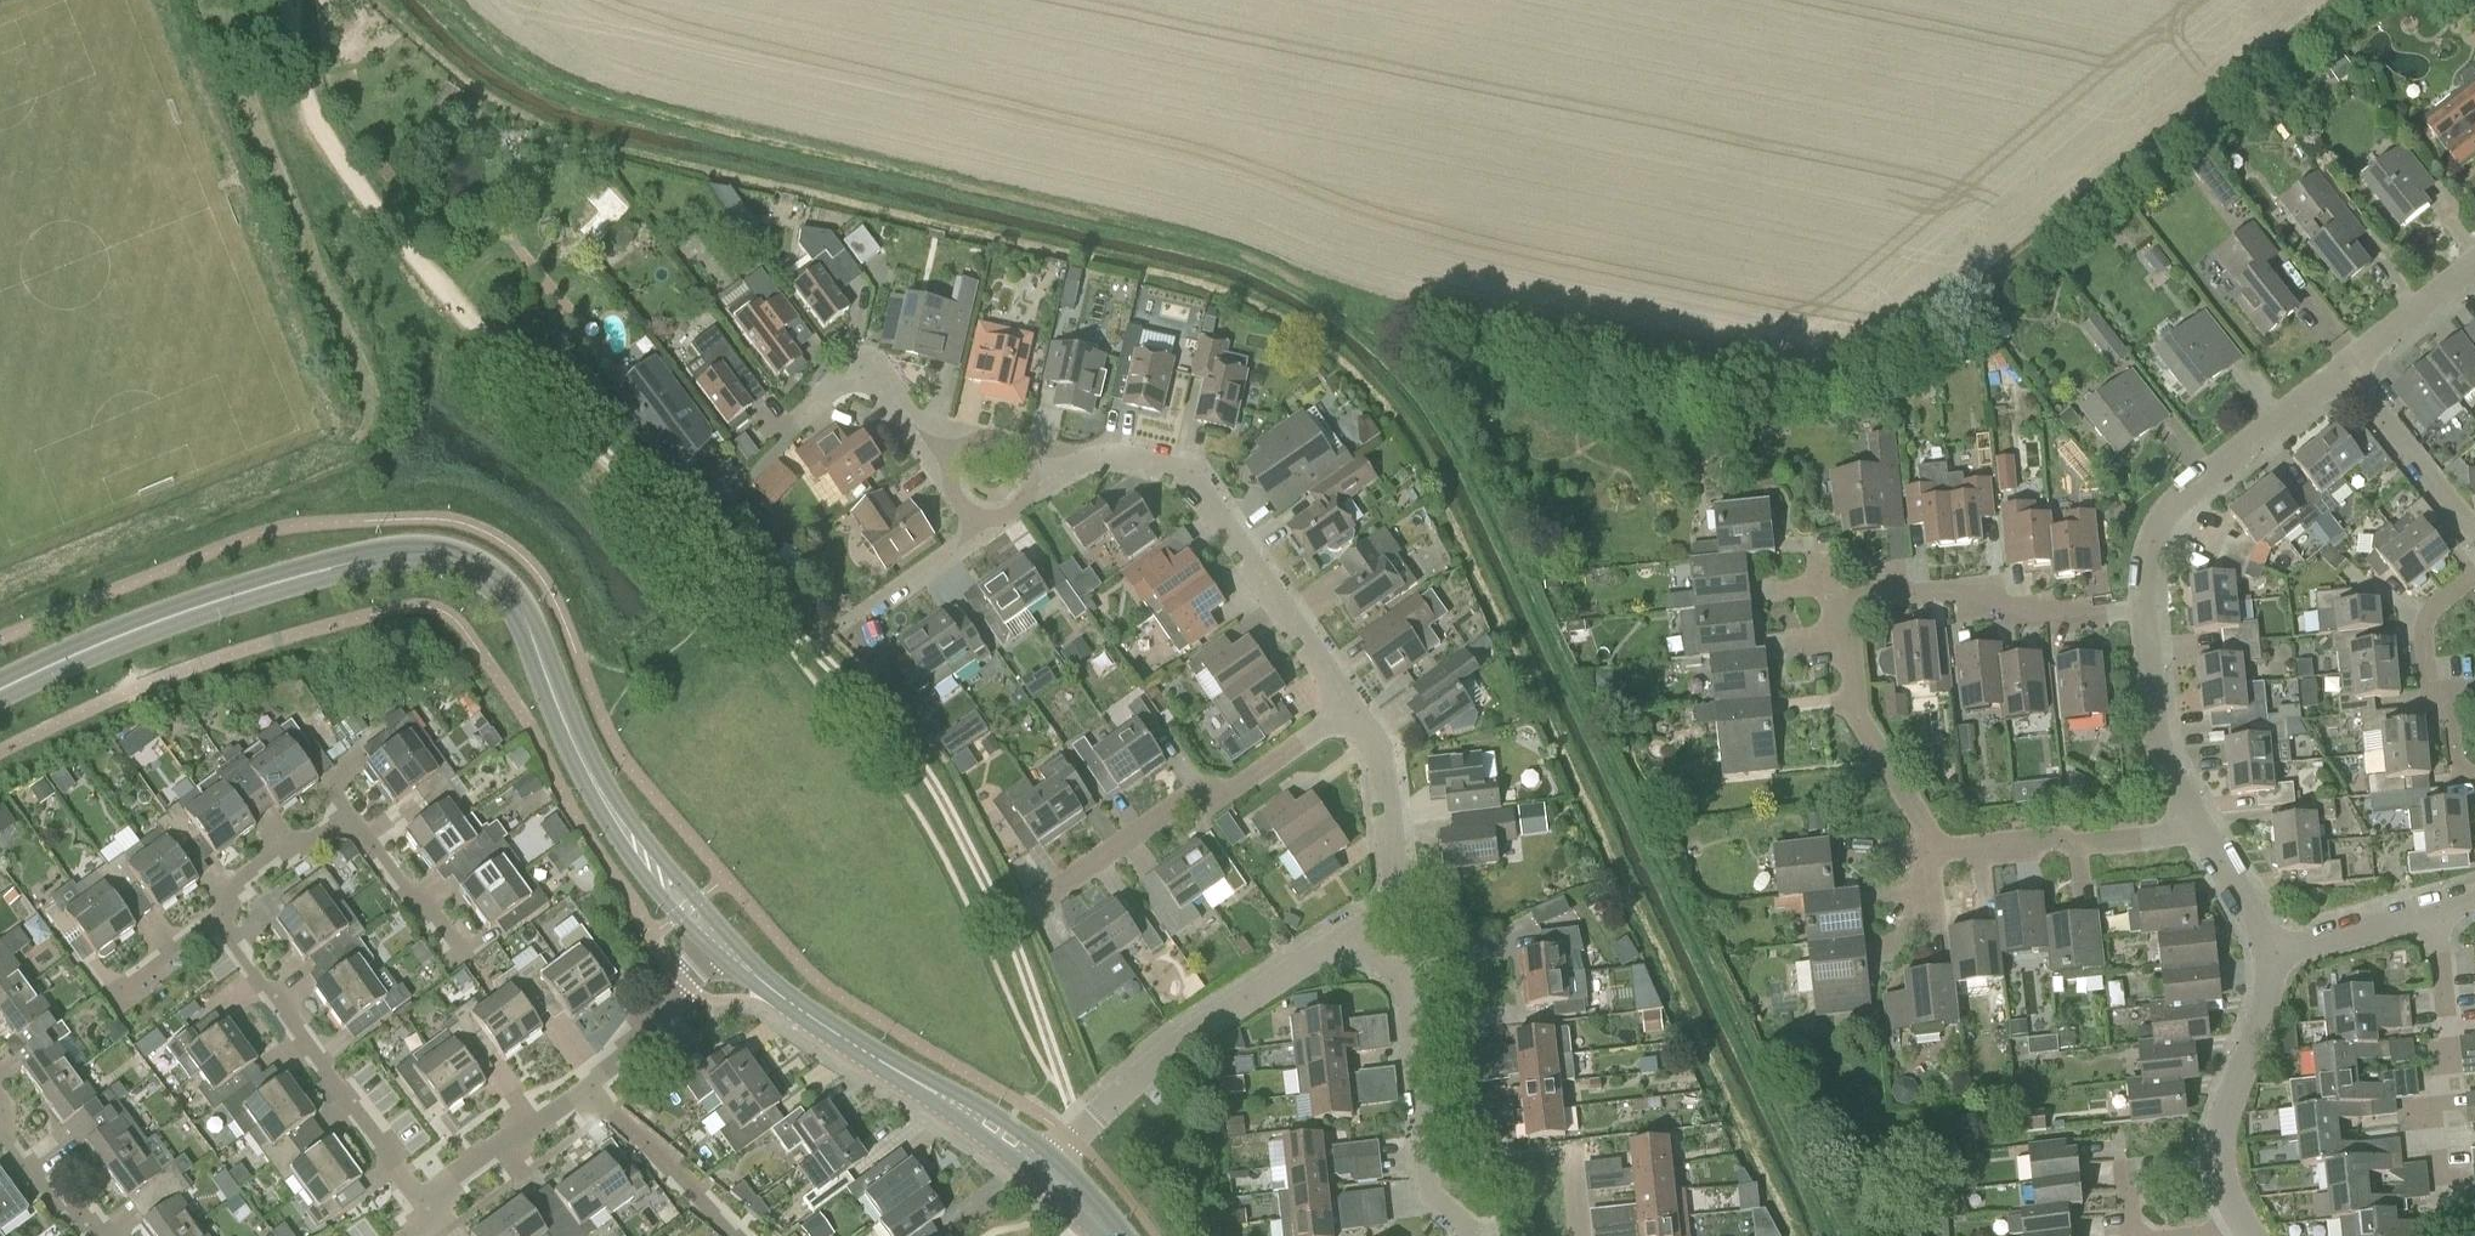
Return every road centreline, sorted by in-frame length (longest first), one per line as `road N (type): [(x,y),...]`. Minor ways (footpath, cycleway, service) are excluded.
road 1 (track): [(1083,1134),(1004,919),(905,746),(812,646),(485,337)]
road 2 (tertiary): [(0,693),(130,633),(374,558),(430,553),(488,568),(516,602),(620,820),(721,944)]
road 3 (residential): [(1352,712),(1194,472),(1124,458),(1079,464)]
road 4 (tertiary): [(1052,1169),(789,1002),(721,944)]
road 5 (track): [(485,337),(413,255),(321,120),(297,61),(285,0)]
road 6 (residential): [(1052,1169),(1196,1041),(1362,931)]
road 7 (residential): [(1027,906),(1202,791),(1247,787),(1352,712)]
road 8 (residential): [(425,1211),(214,918)]
road 9 (residential): [(1473,1235),(1430,1191),(1411,973),(1362,931)]
road 10 (residential): [(214,918),(238,881),(292,840),(354,825),(455,959)]
road 11 (residential): [(2143,609),(2146,552),(2166,511),(2347,369)]
road 12 (residential): [(2143,609),(2005,619),(1984,589),(1844,603)]
road 13 (residential): [(2474,1193),(2437,1154),(2434,1132),(2456,1061),(2435,908)]
road 14 (residential): [(2253,1232),(2227,1185),(2221,1133),(2277,956)]
road 15 (residential): [(1931,854),(1927,822),(1852,706),(1844,603)]
road 16 (residential): [(1931,854),(2201,827)]
road 17 (residential): [(2474,774),(2459,776),(2448,689),(2430,691),(2423,626),(2474,575)]
road 18 (residential): [(1362,931),(1389,906),(1396,877),(1384,753),(1352,712)]
road 19 (residential): [(2201,827),(2158,749),(2143,609)]
road 20 (residential): [(736,1235),(586,1093)]
road 21 (residential): [(2474,530),(2347,369)]
road 22 (residential): [(586,1093),(721,944)]
road 23 (residential): [(425,1211),(586,1093)]
road 24 (residential): [(926,452),(871,370),(799,420)]
road 25 (residential): [(982,529),(846,623)]
road 26 (residential): [(2277,956),(2435,908)]
road 27 (residential): [(2347,369),(2474,265)]
road 28 (residential): [(1079,464),(996,438),(926,452)]
road 29 (residential): [(96,1235),(3,1117)]
road 30 (residential): [(2277,956),(2201,827)]
road 31 (residential): [(114,995),(214,918)]

